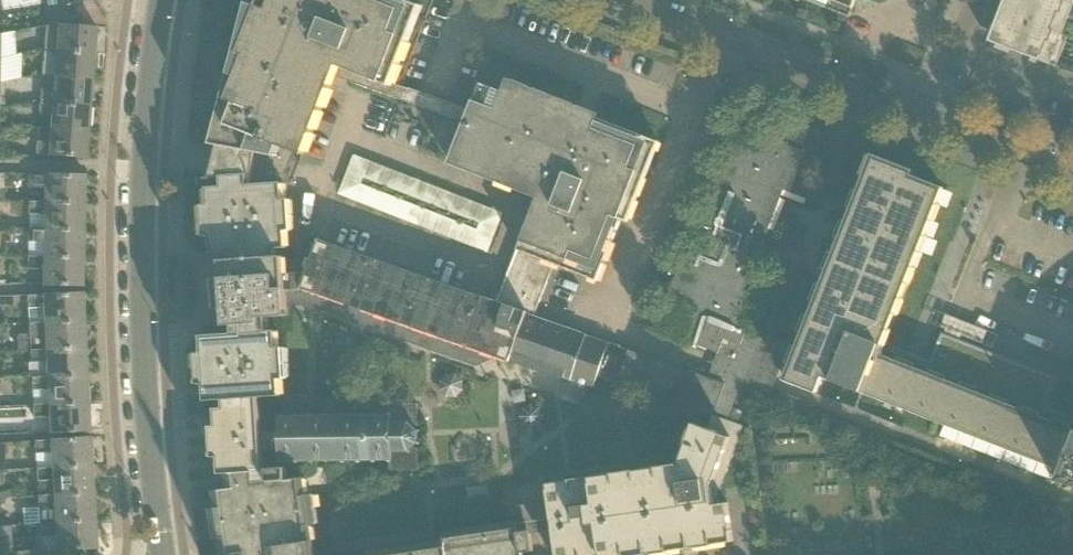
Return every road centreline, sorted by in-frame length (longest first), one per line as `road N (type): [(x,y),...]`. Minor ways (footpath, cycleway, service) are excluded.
road 1 (tertiary): [(161,554),(141,315),(145,116),(160,0)]
road 2 (residential): [(932,121),(627,0)]
road 3 (residential): [(1072,172),(932,121)]
road 4 (residential): [(932,121),(978,0)]

